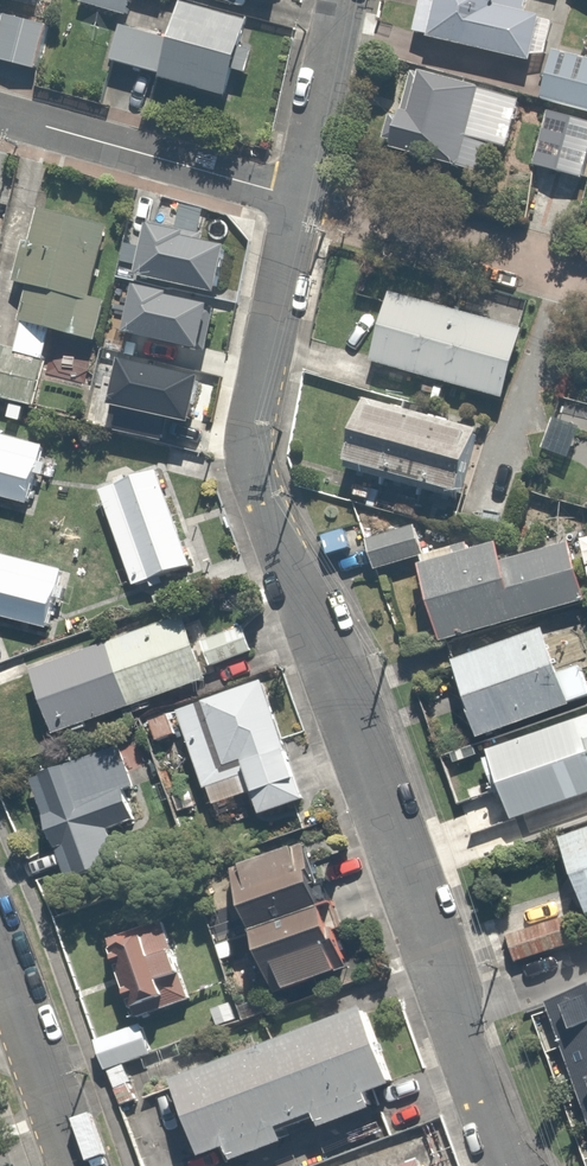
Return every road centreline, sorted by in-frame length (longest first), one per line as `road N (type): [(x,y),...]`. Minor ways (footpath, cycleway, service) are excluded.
road 1 (residential): [(294,195),(248,422),(262,487),(503,1165)]
road 2 (residential): [(0,113),(294,195)]
road 3 (residential): [(294,195),(586,280)]
road 4 (residential): [(74,1165),(0,961)]
road 5 (residential): [(336,0),(294,195)]

